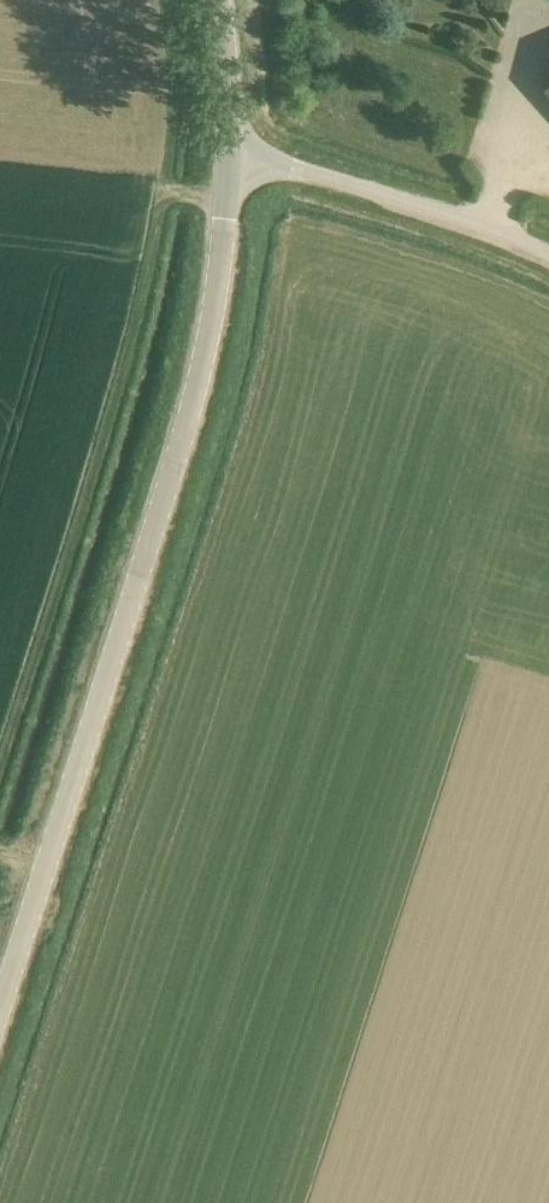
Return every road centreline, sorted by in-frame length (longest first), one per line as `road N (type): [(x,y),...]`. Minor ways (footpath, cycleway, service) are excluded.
road 1 (unclassified): [(0,1011),(208,367),(228,251),(234,154)]
road 2 (track): [(232,199),(155,193),(136,295),(0,746)]
road 3 (tertiary): [(548,254),(234,154)]
road 4 (tertiary): [(234,154),(236,66),(219,0)]

